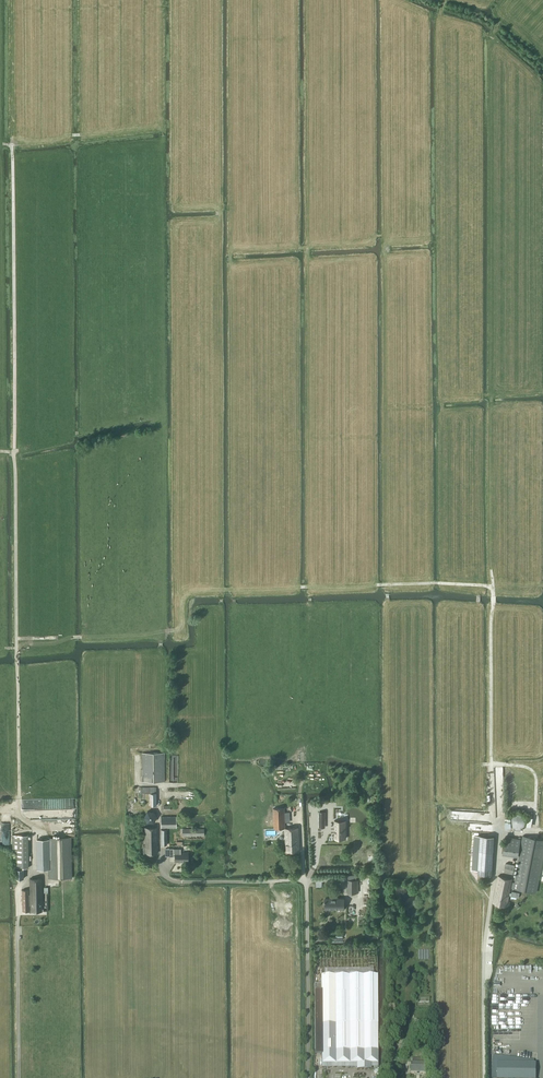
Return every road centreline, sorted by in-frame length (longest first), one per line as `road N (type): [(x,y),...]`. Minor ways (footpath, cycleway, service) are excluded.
road 1 (track): [(11,144),(18,451)]
road 2 (track): [(493,588),(218,591)]
road 3 (track): [(16,649),(18,813),(33,827),(34,873),(19,887)]
road 4 (track): [(491,811),(491,570)]
road 5 (track): [(13,452),(16,649),(5,649)]

